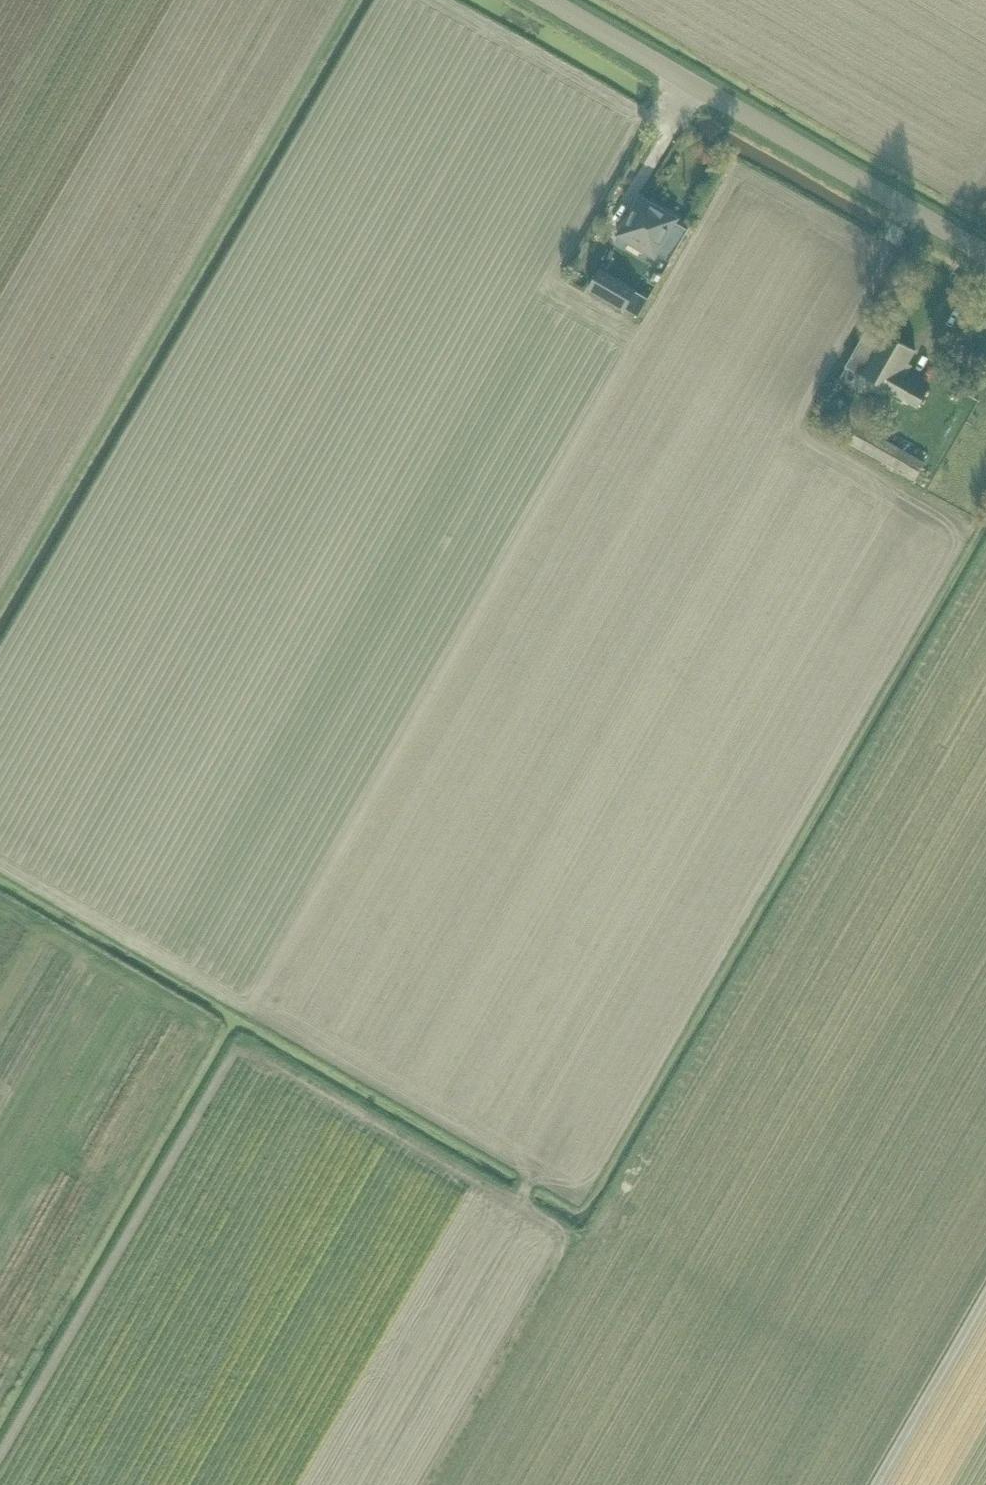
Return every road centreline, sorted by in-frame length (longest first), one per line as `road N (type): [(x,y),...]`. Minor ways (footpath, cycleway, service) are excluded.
road 1 (unclassified): [(985,270),(505,0)]

